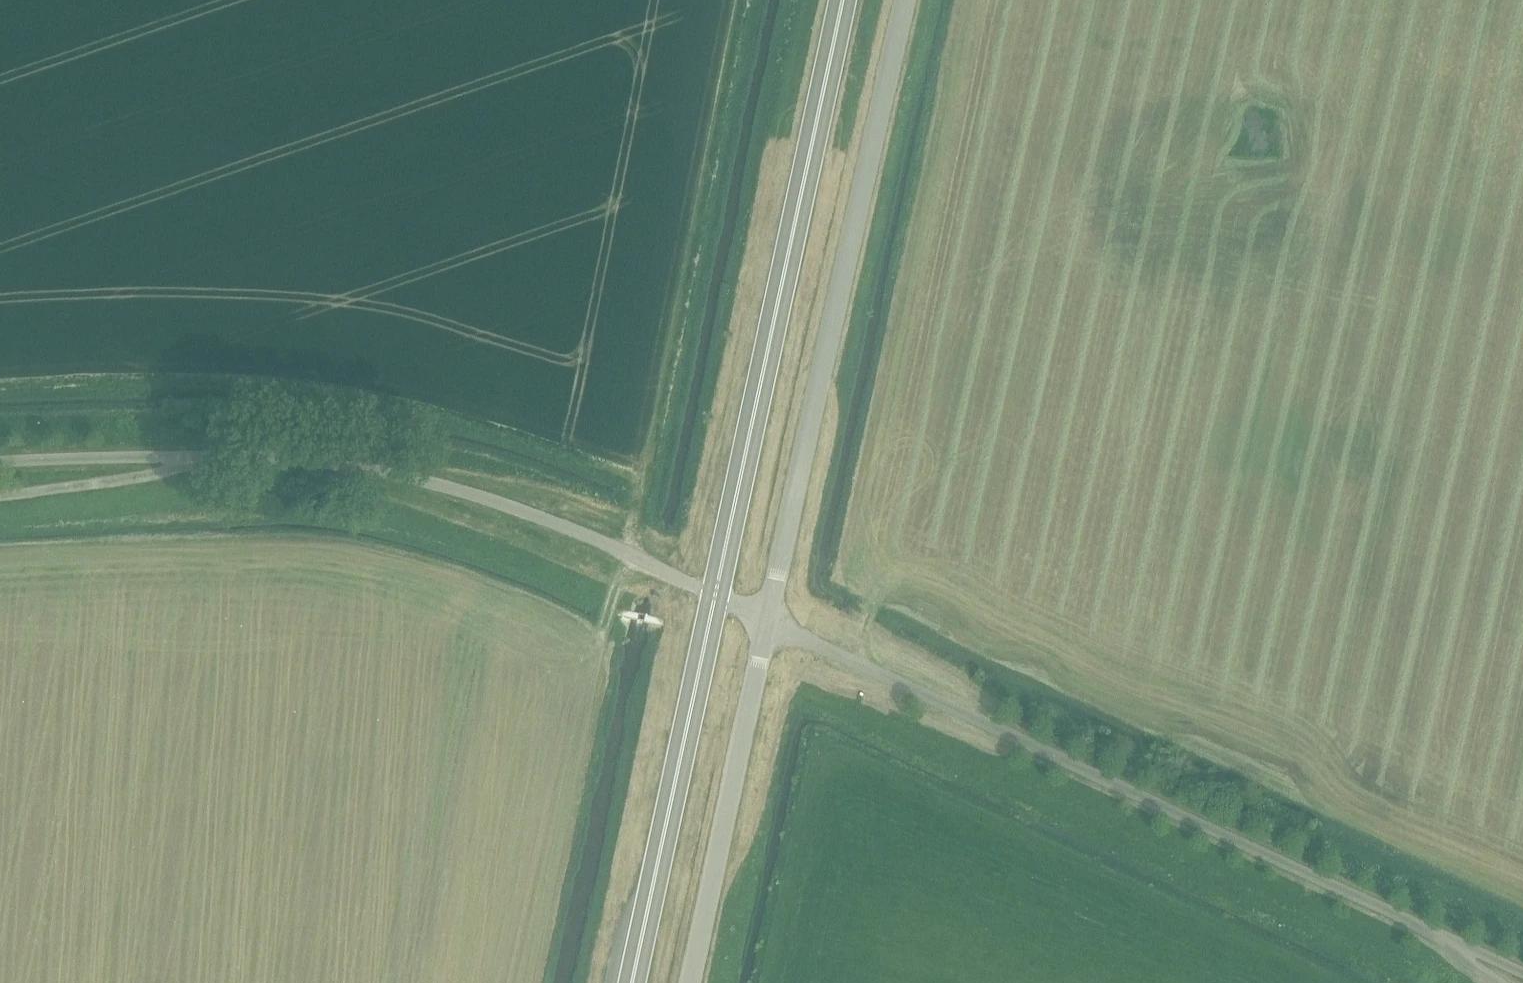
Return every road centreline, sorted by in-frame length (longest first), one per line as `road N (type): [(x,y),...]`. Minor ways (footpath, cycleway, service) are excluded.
road 1 (unclassified): [(1456,944),(768,623)]
road 2 (unclassified): [(714,598),(507,509),(372,472),(195,456),(0,464)]
road 3 (unclassified): [(768,623),(907,0)]
road 4 (trunk): [(714,598),(847,0)]
road 5 (trunk): [(631,982),(714,598)]
road 6 (unclassified): [(692,982),(768,623)]
road 7 (track): [(0,495),(161,475),(195,456)]

